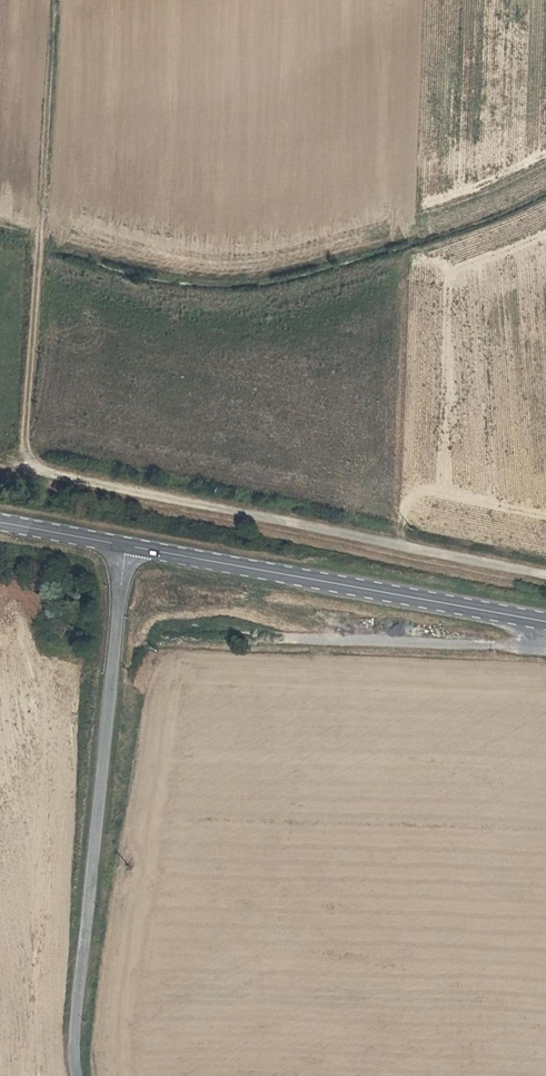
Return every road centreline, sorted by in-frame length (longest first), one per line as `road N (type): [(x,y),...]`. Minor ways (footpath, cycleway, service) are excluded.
road 1 (track): [(545,575),(20,465)]
road 2 (unclassified): [(76,1075),(127,545)]
road 3 (secondary): [(127,545),(545,621)]
road 4 (secondary): [(0,522),(127,545)]

